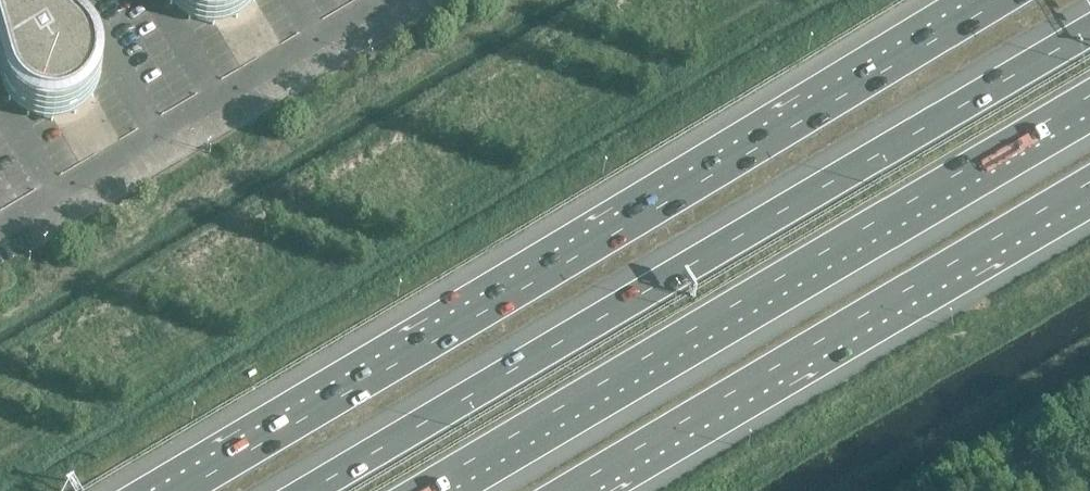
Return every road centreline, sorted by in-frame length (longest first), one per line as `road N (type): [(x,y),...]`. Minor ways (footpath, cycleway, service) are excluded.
road 1 (motorway): [(996,0),(176,490)]
road 2 (motorway): [(1089,28),(306,490)]
road 3 (motorway): [(434,490),(1089,106)]
road 4 (motorway): [(575,490),(1089,188)]

